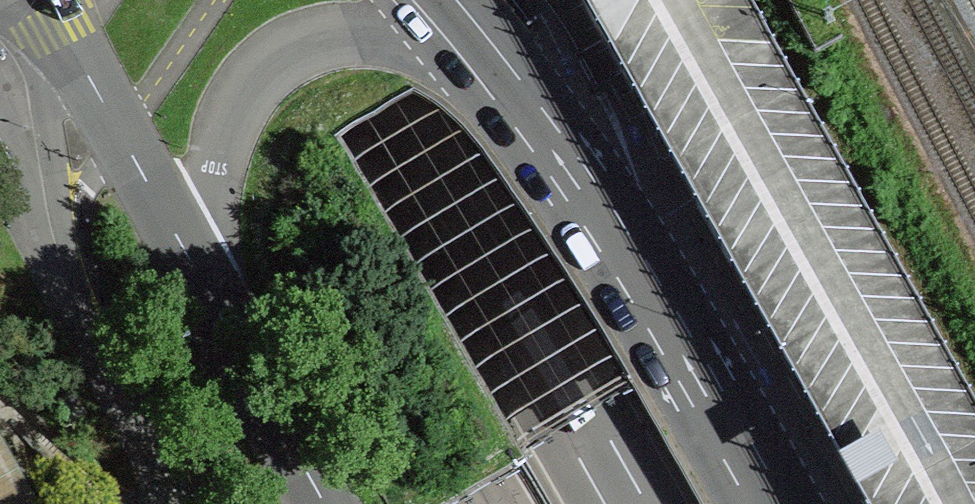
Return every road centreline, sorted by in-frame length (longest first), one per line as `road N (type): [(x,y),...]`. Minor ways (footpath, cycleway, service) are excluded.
road 1 (motorway): [(625,503),(326,0)]
road 2 (motorway): [(177,0),(469,503)]
road 3 (primary): [(767,503),(660,303),(467,46)]
road 4 (primary): [(467,46),(358,33),(321,36),(272,58),(229,119),(191,264)]
road 5 (primary): [(60,24),(191,264)]
road 6 (primary): [(191,264),(323,503)]

